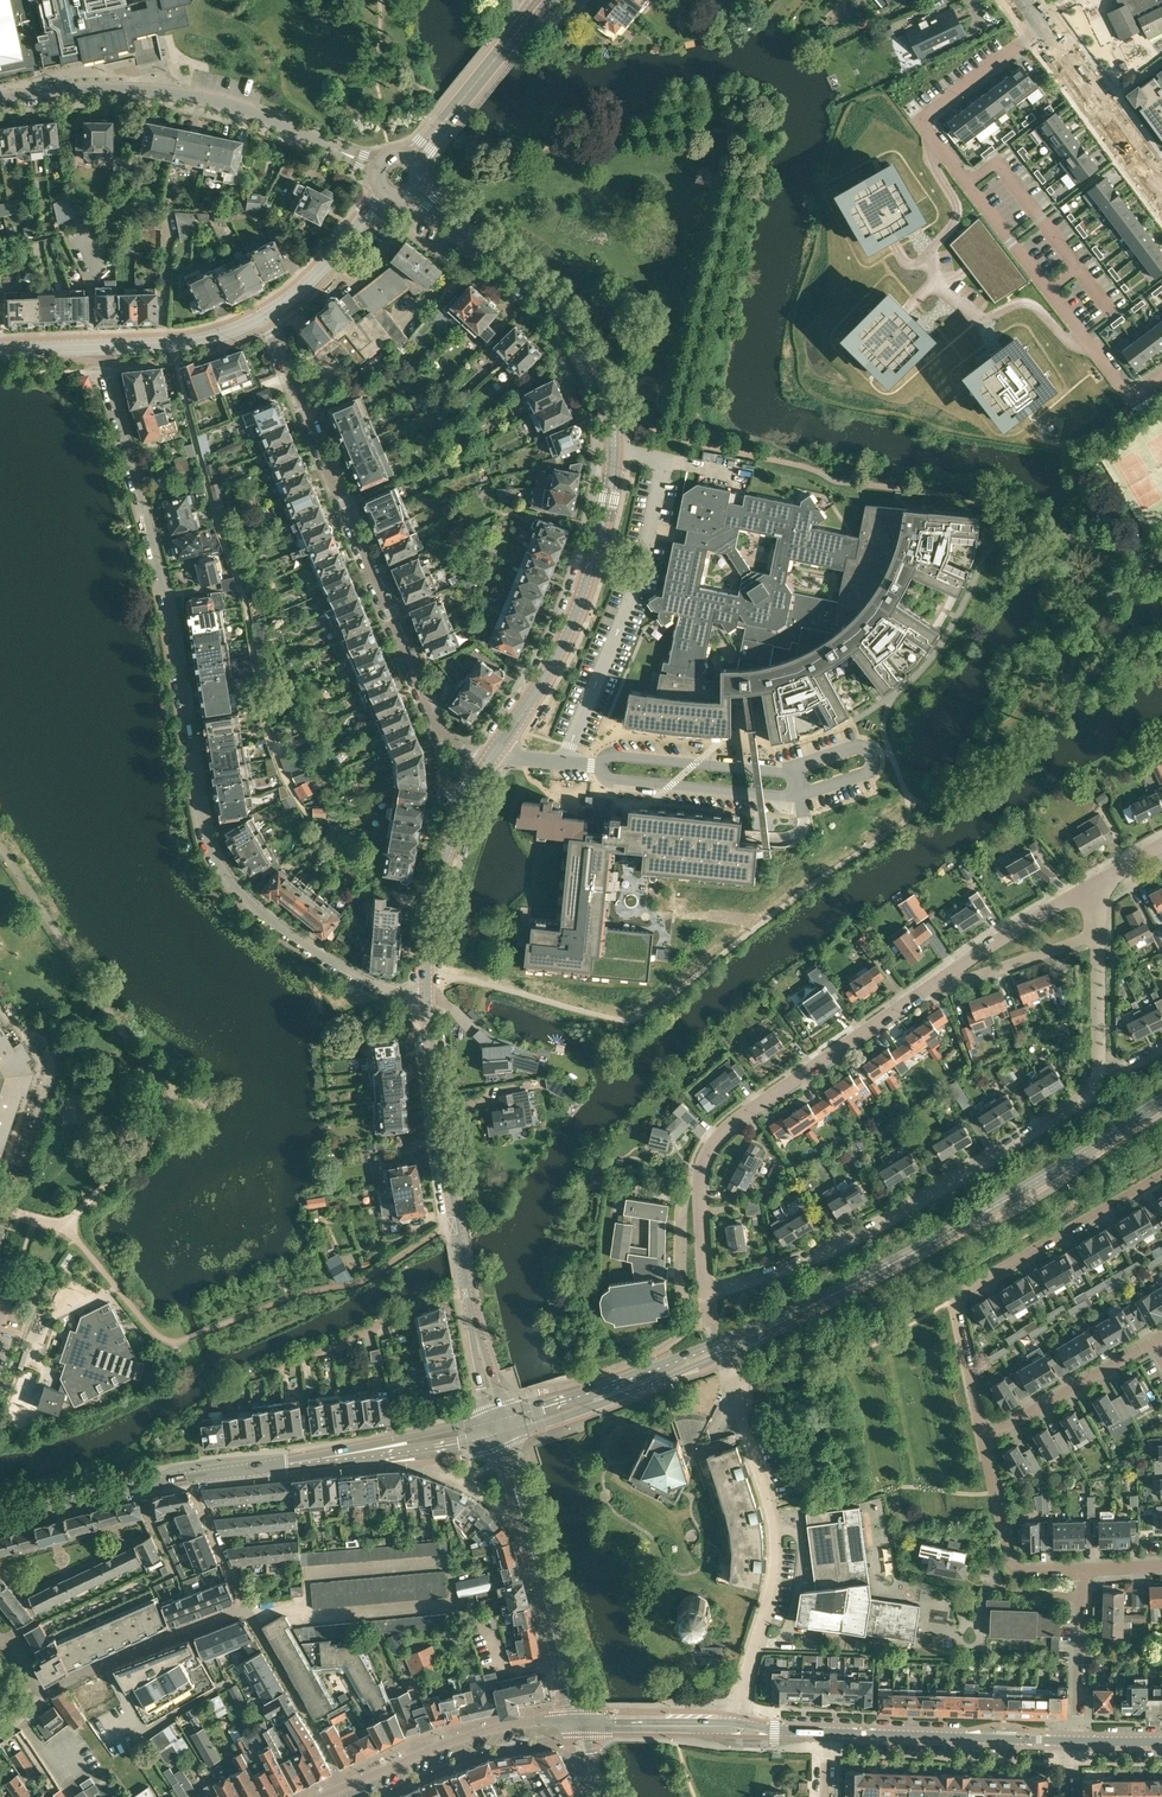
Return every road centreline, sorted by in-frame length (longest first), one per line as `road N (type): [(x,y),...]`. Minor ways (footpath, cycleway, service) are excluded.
road 1 (residential): [(103,348),(168,605),(206,844),(293,933),(390,994),(429,998)]
road 2 (tertiary): [(491,757),(574,616),(612,499),(615,431),(602,376),(584,345),(419,191)]
road 3 (residential): [(491,757),(439,734),(267,315)]
road 4 (residential): [(708,1293),(850,1241),(1087,1097),(1098,1081)]
road 5 (tertiary): [(796,1313),(984,1212),(1161,1102)]
road 6 (residential): [(377,166),(192,96),(104,90),(0,99)]
road 7 (residential): [(1161,1175),(953,1299),(984,1440)]
road 8 (residential): [(735,1725),(776,1547),(772,1507),(731,1381)]
road 9 (tertiary): [(477,1342),(429,998)]
road 10 (residential): [(1088,342),(1069,342),(1026,302),(982,320),(938,287),(930,251),(957,212),(931,158),(934,140)]
road 11 (residential): [(701,1184),(707,1153),(722,1132),(952,972)]
road 12 (tertiary): [(508,1433),(666,1378),(796,1313)]
road 13 (tertiary): [(796,1313),(644,1374),(504,1417)]
road 14 (residential): [(1088,342),(934,140)]
road 15 (tertiary): [(429,998),(430,910),(450,838),(491,757)]
road 16 (residential): [(581,1724),(482,1732),(345,1788)]
road 17 (residential): [(1064,1739),(827,1732)]
road 18 (tertiary): [(581,1724),(521,1507)]
road 19 (residential): [(40,1696),(246,1608)]
road 20 (residential): [(246,1608),(345,1788)]
road 21 (residential): [(1161,187),(1035,31)]
road 22 (residential): [(984,1440),(1013,1566),(1082,1568)]
road 23 (unclassified): [(0,1522),(191,1475)]
road 24 (residential): [(984,1440),(1153,1341)]
road 25 (residential): [(952,972),(1103,878)]
road 26 (tertiary): [(413,158),(526,21)]
road 27 (residential): [(701,1184),(688,1188),(681,1206),(681,1281),(697,1312),(707,1314),(708,1293)]
road 28 (unclassified): [(191,1475),(363,1451)]
road 29 (residential): [(1078,1739),(1082,1568)]
road 30 (residential): [(934,140),(919,121),(1035,31)]
road 31 (tertiary): [(103,348),(200,341),(267,315)]
road 32 (tertiary): [(267,315),(308,284),(385,198)]
road 33 (residential): [(735,1725),(581,1724)]
road 34 (residential): [(952,972),(972,978),(1097,933)]
road 35 (residential): [(1098,1081),(1097,933)]
road 36 (unclassified): [(363,1451),(492,1436)]
road 37 (unclassified): [(488,1420),(363,1451)]
road 38 (residential): [(246,1608),(197,1492)]

